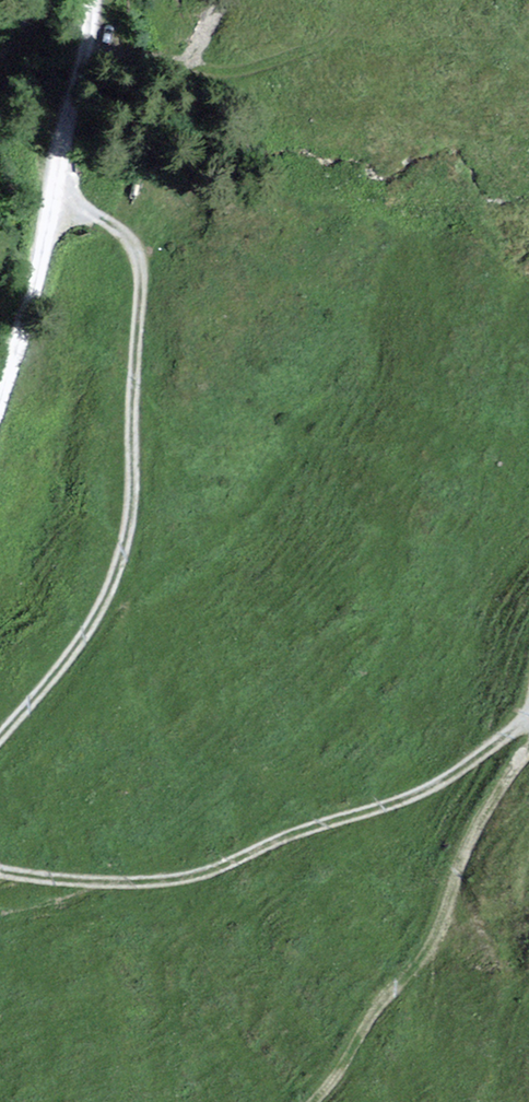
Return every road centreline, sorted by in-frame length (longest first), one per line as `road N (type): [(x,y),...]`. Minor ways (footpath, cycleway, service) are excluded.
road 1 (track): [(54,205),(106,217),(130,239),(140,265),(134,468),(125,544),(93,615),(0,736)]
road 2 (track): [(0,865),(69,877),(197,870),(422,789),(528,721)]
road 3 (track): [(528,732),(490,795),(436,931),(305,1101)]
road 4 (unclassified): [(92,0),(54,205),(0,392)]

